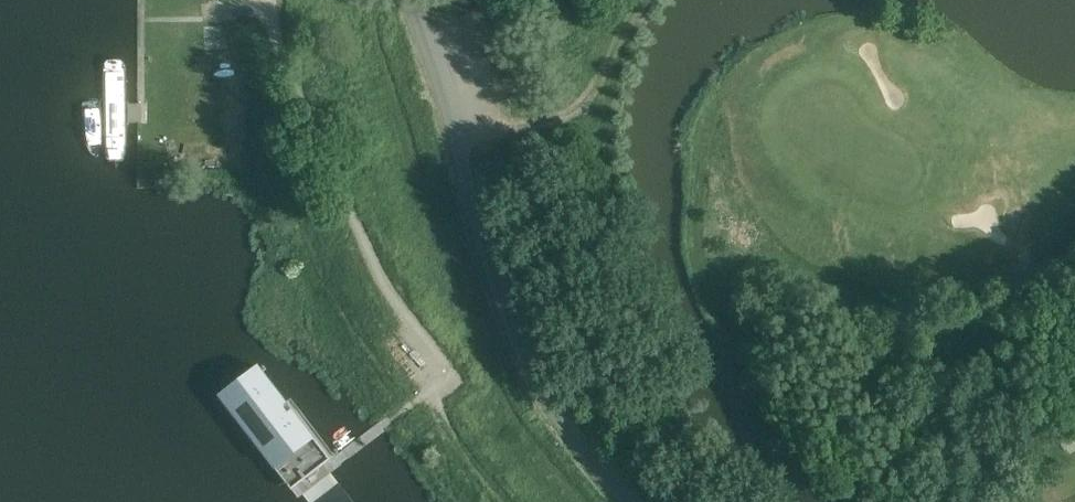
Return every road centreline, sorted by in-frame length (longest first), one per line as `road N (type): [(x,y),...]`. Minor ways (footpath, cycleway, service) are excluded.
road 1 (unclassified): [(627,501),(568,433),(520,350),(409,0)]
road 2 (track): [(1074,446),(1069,449),(998,359),(985,299),(964,267)]

